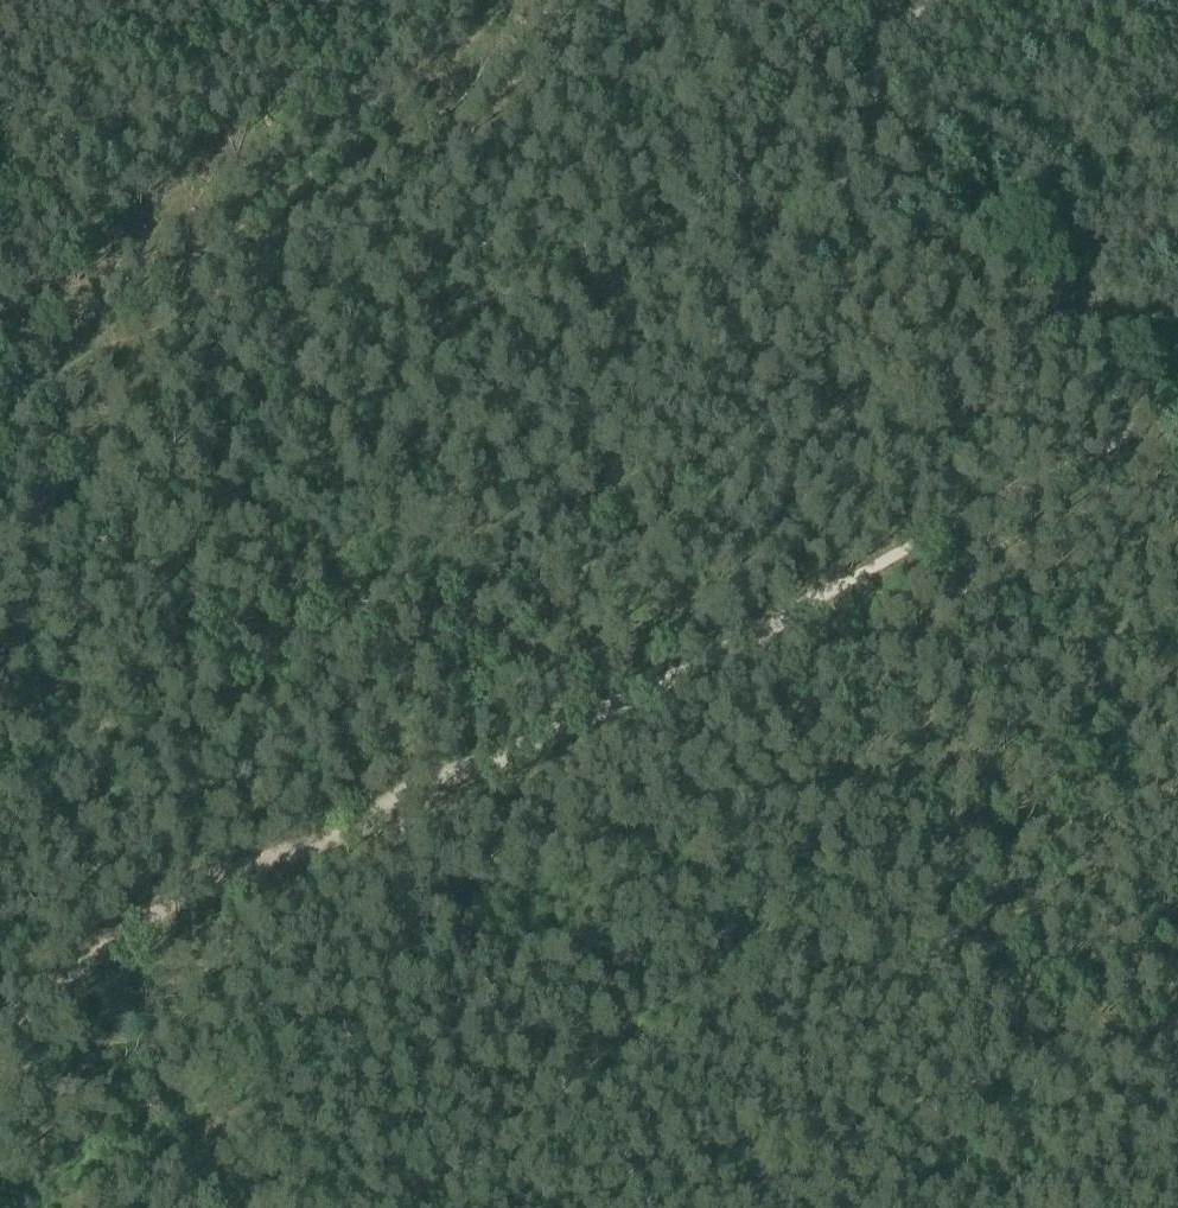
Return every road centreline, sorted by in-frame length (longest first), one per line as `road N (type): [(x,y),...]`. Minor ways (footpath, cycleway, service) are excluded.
road 1 (track): [(1152,421),(754,632),(384,799)]
road 2 (track): [(1151,1207),(754,632)]
road 3 (track): [(0,402),(472,0)]
road 4 (track): [(774,0),(1152,421)]
road 5 (track): [(97,0),(180,41),(251,26),(321,26),(424,41)]
road 6 (track): [(178,887),(0,702)]

